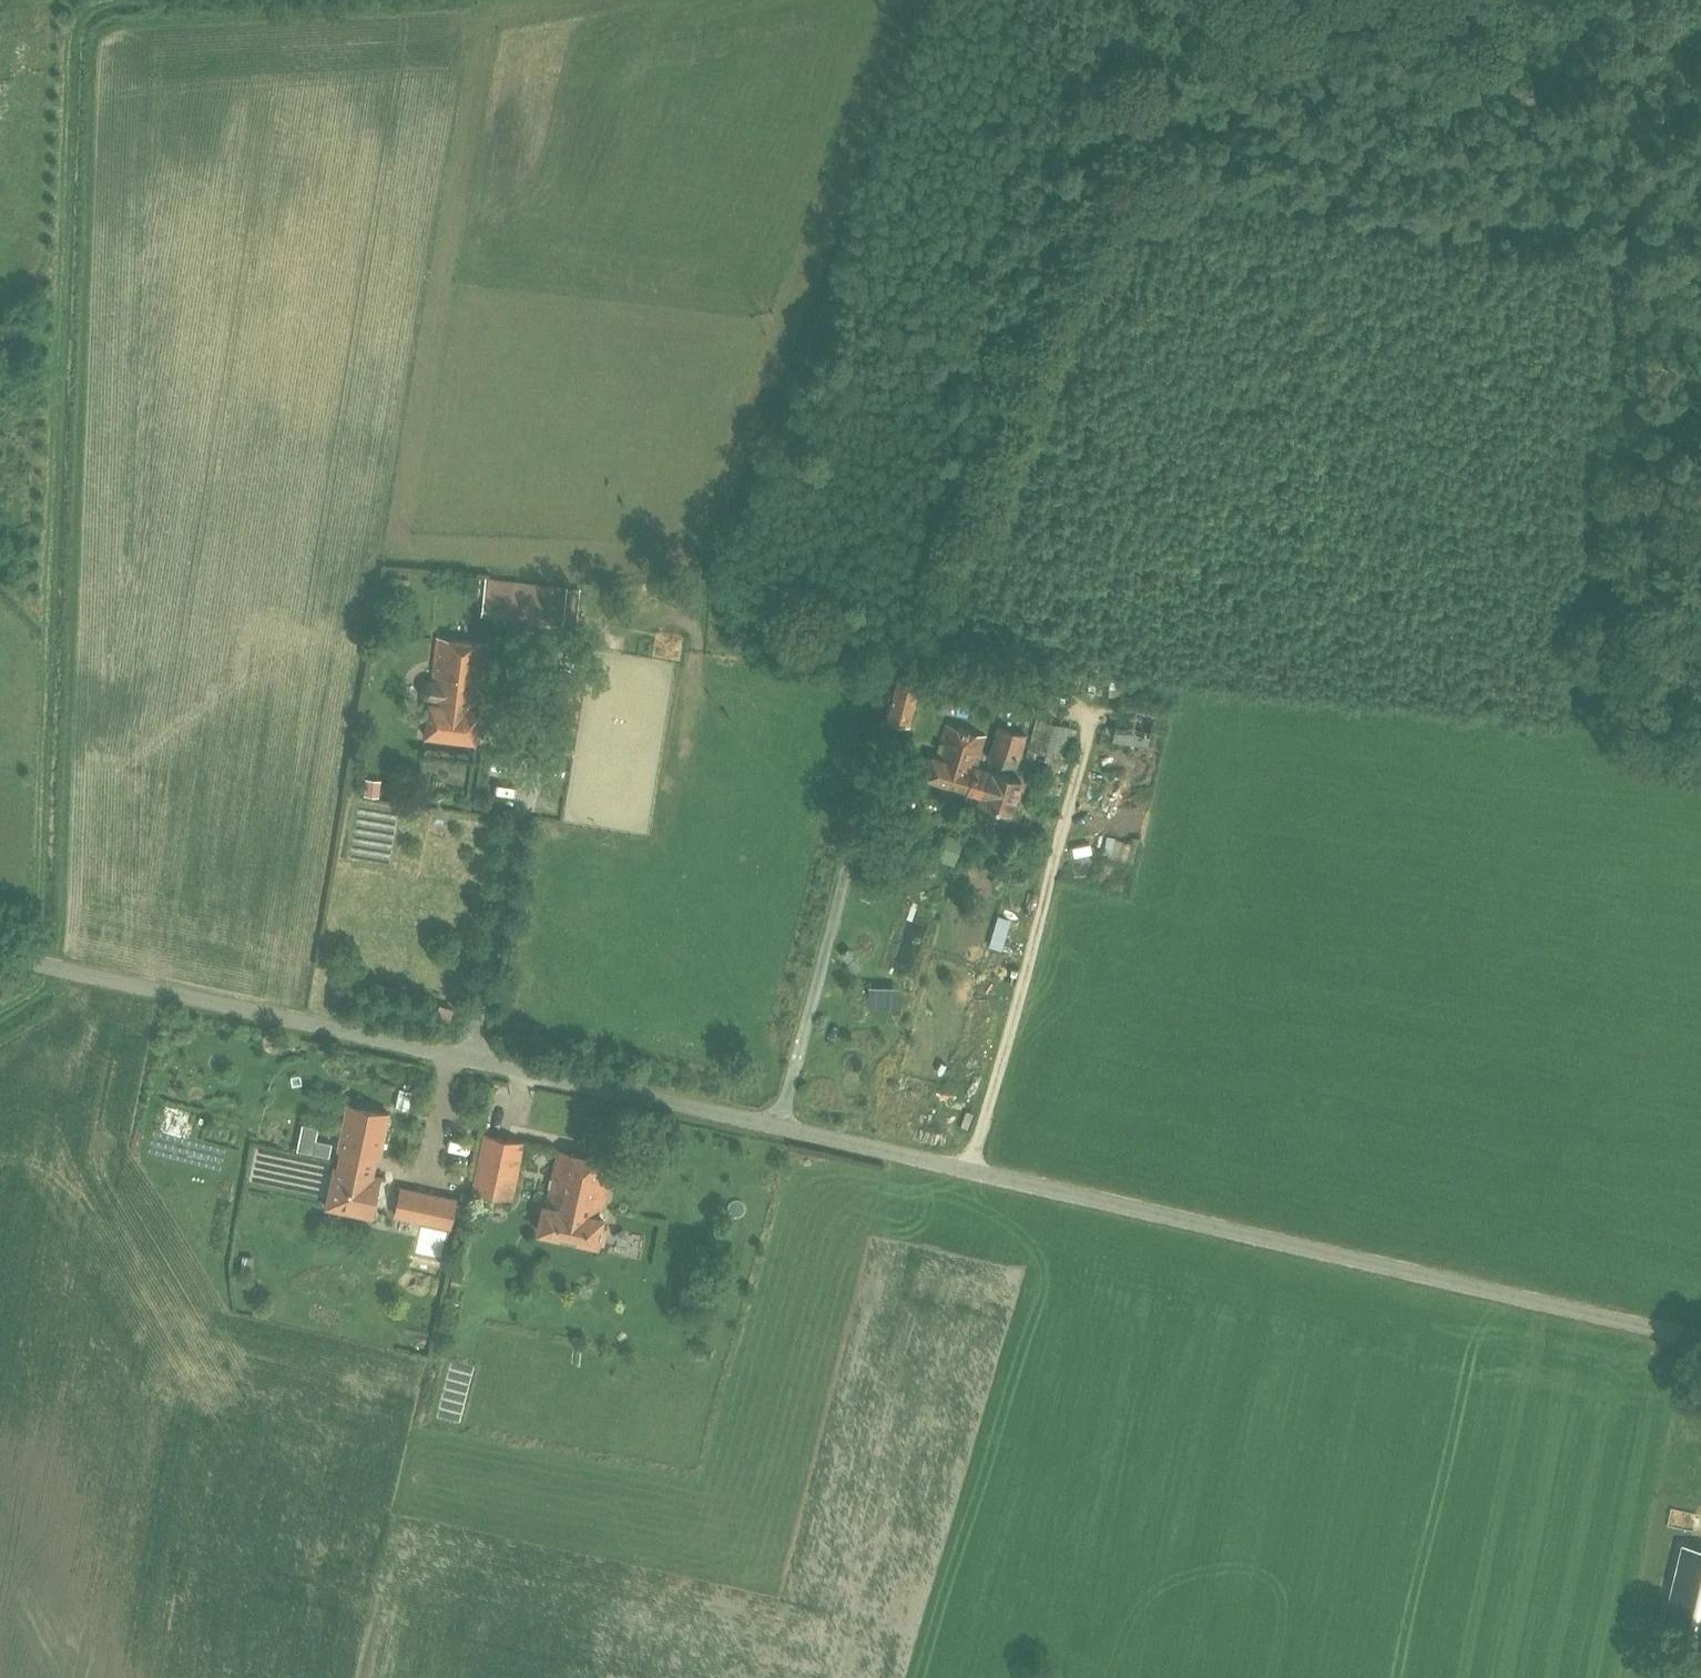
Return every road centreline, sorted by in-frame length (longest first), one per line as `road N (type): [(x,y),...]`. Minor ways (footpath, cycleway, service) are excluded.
road 1 (unclassified): [(1700,1336),(0,954)]
road 2 (track): [(1094,716),(973,1170)]

